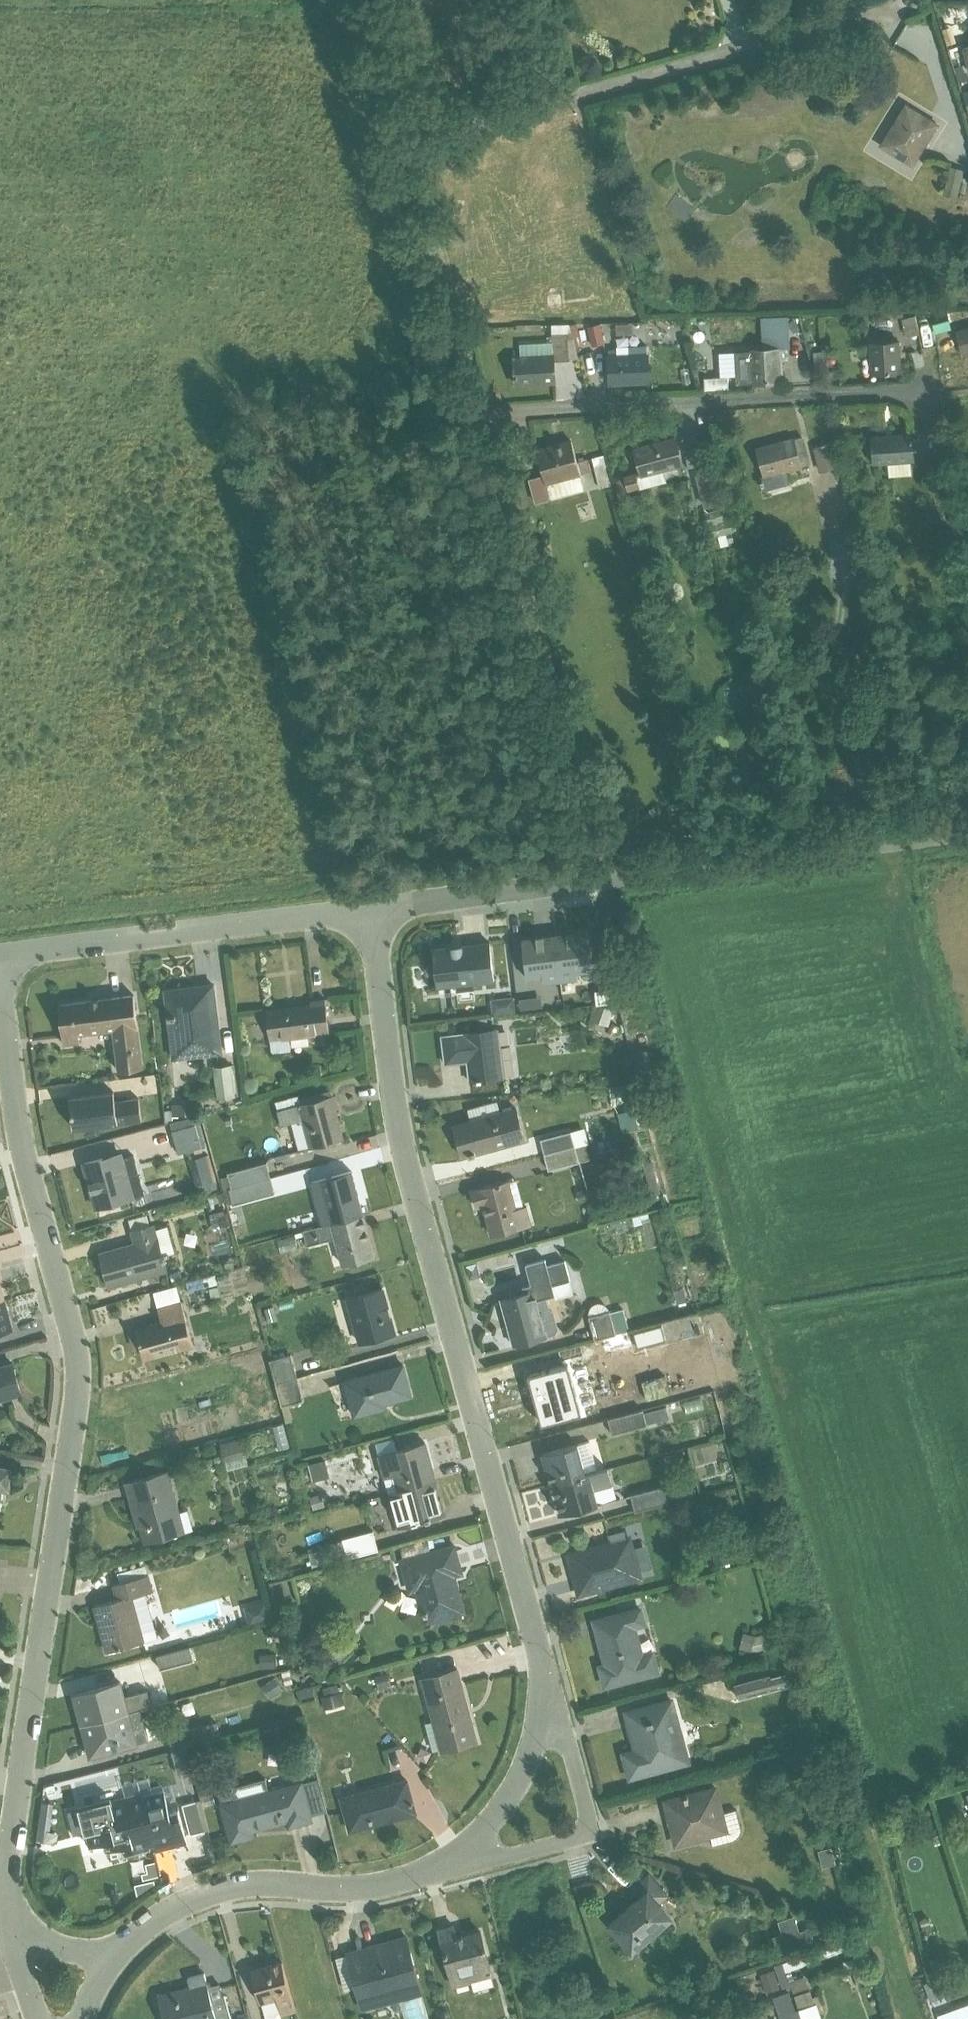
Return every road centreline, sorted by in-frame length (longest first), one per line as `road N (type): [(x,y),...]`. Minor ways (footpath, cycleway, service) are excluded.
road 1 (residential): [(0,989),(23,1157),(79,1373),(11,1844),(13,1929)]
road 2 (residential): [(371,909),(395,1111),(542,1659),(545,1719)]
road 3 (residential): [(892,11),(408,148)]
road 4 (residential): [(481,413),(597,835),(603,882)]
road 5 (residential): [(915,388),(481,413)]
road 6 (residential): [(468,1846),(394,1885),(219,1890),(178,1908),(112,1955)]
road 7 (residential): [(0,956),(371,909)]
road 8 (residential): [(603,882),(967,838)]
road 9 (residential): [(408,148),(481,413)]
road 10 (residential): [(545,1719),(569,1750),(590,1833),(498,1859),(468,1846)]
road 11 (residential): [(371,909),(603,882)]
road 12 (residential): [(367,0),(408,148)]
road 13 (residential): [(545,1719),(505,1806),(468,1846)]

